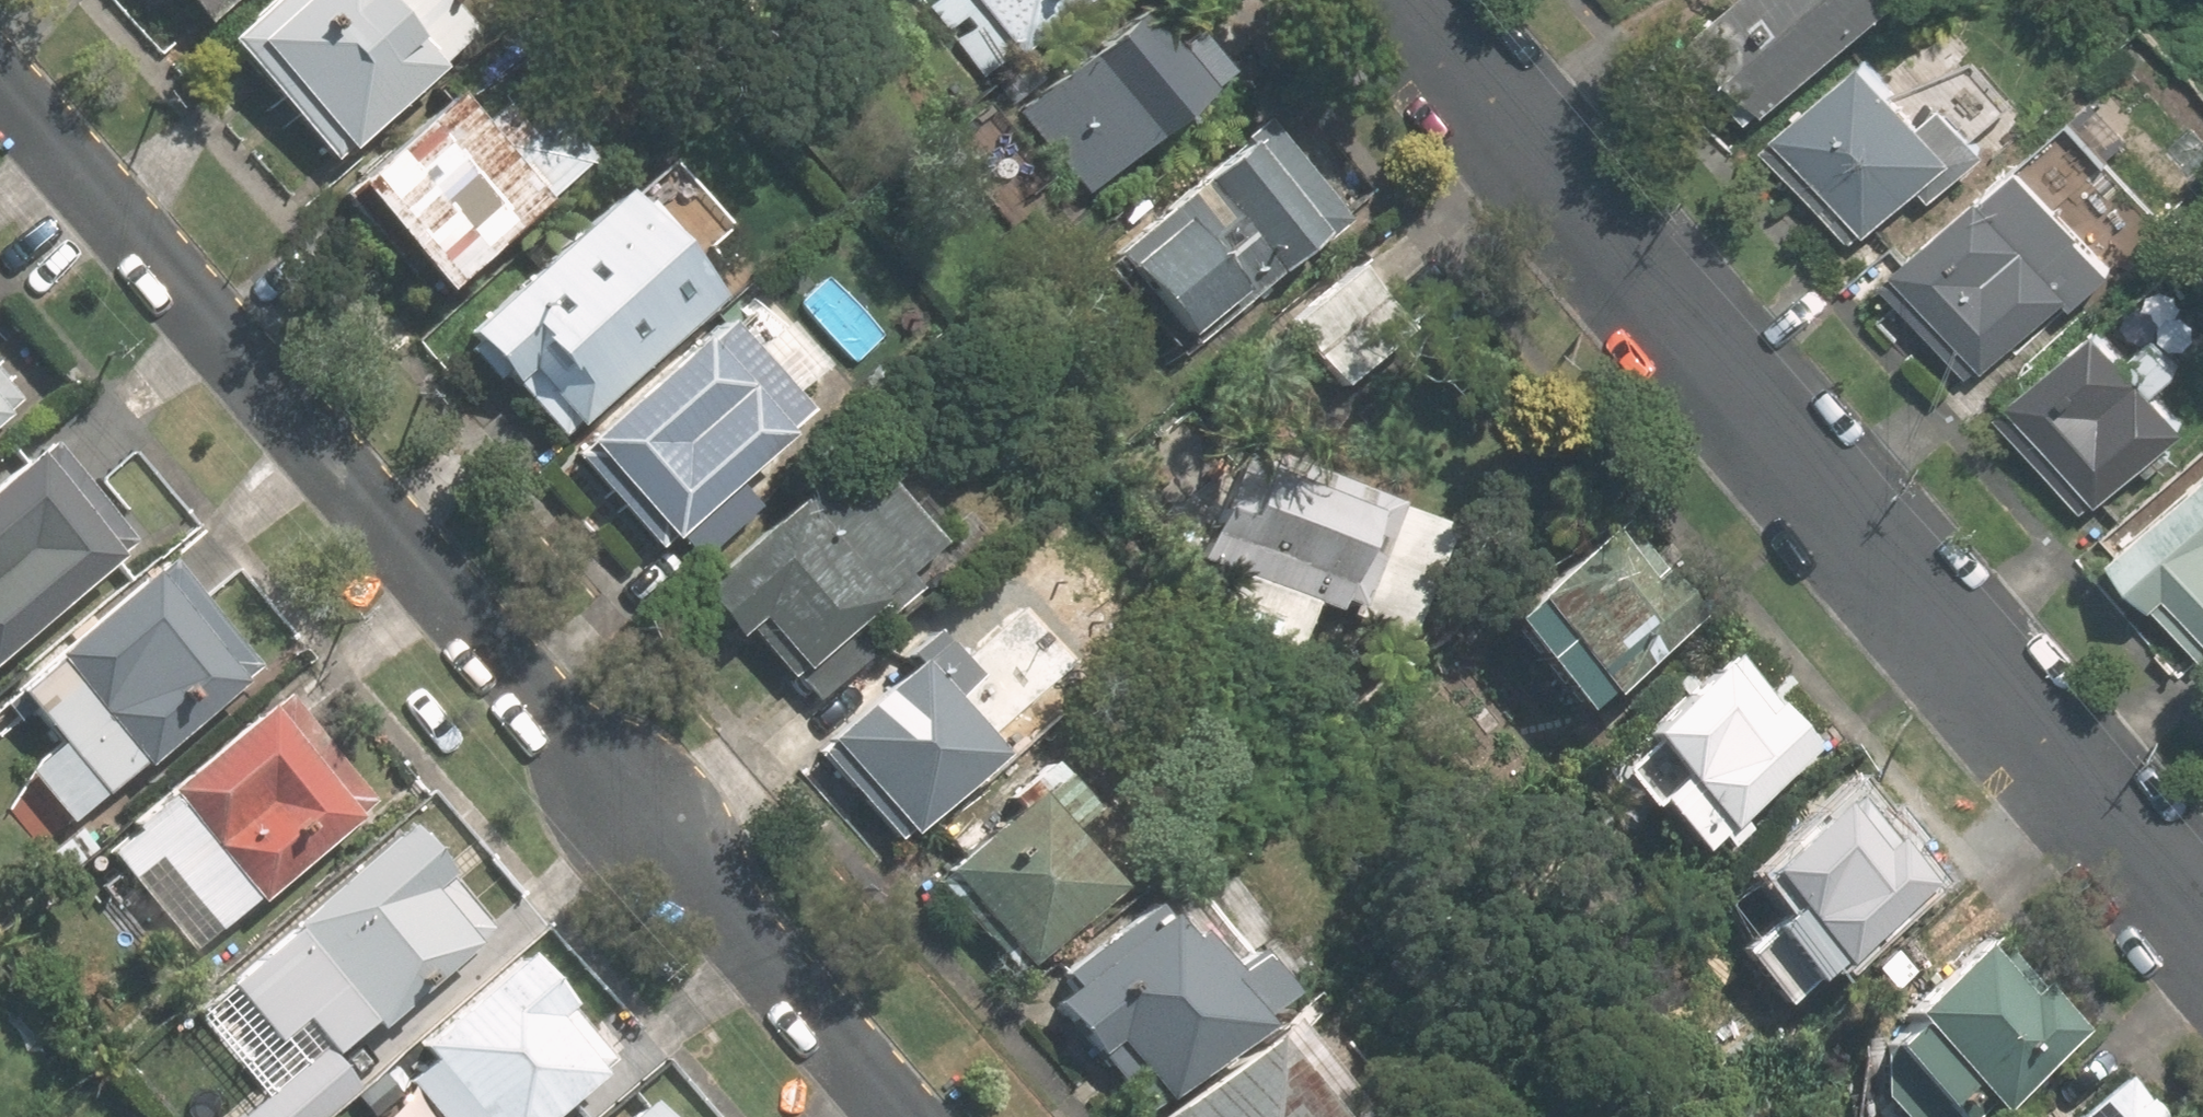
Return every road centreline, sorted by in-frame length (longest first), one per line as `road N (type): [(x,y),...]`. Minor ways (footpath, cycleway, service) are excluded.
road 1 (residential): [(900,1116),(0,81)]
road 2 (residential): [(2202,930),(1398,0)]

